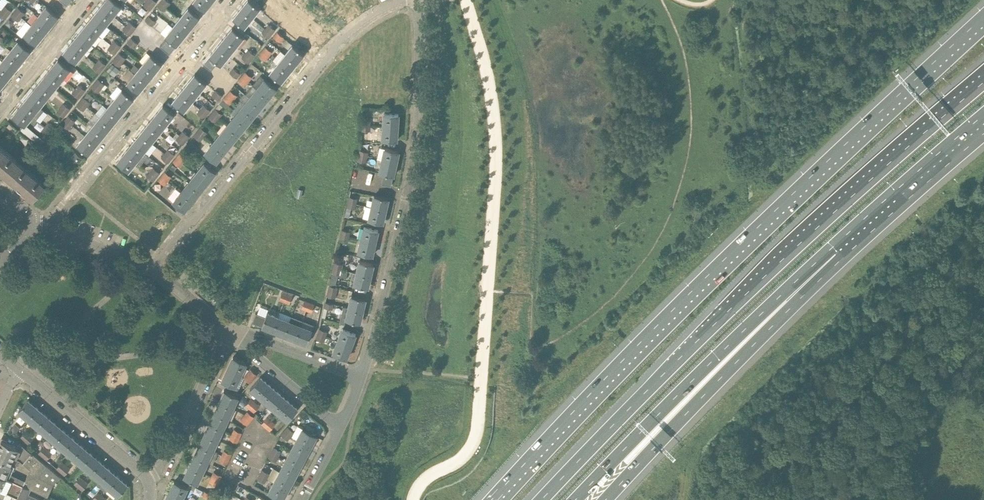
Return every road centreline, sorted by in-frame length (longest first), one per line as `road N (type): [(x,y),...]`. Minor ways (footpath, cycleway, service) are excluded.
road 1 (trunk): [(983,20),(712,274),(497,499)]
road 2 (motorway): [(983,81),(780,260),(542,499)]
road 3 (residential): [(150,269),(344,38),(376,13),(416,1)]
road 4 (residential): [(358,377),(401,221),(414,127),(416,1)]
road 5 (motorway): [(577,499),(711,362),(836,253)]
road 6 (trunk): [(607,499),(836,253)]
road 7 (residential): [(45,226),(229,0)]
road 8 (motorway): [(836,253),(983,124)]
road 9 (residential): [(148,479),(172,462),(234,335)]
road 10 (residential): [(148,479),(18,374)]
road 11 (residential): [(0,109),(90,0)]
road 12 (residential): [(337,425),(234,335)]
road 13 (residential): [(234,335),(358,377)]

